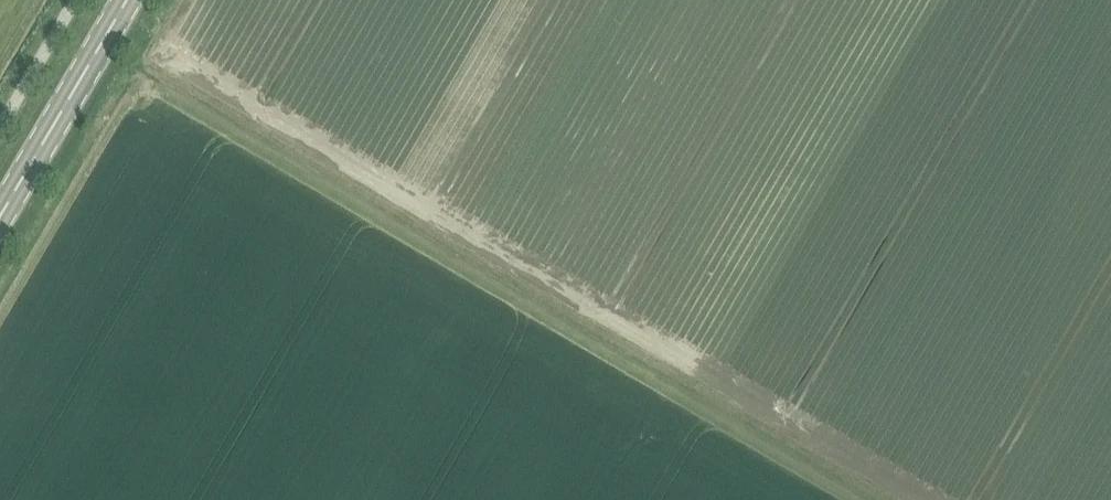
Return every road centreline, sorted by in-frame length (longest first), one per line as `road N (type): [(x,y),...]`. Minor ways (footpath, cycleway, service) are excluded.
road 1 (primary): [(0,215),(126,0)]

